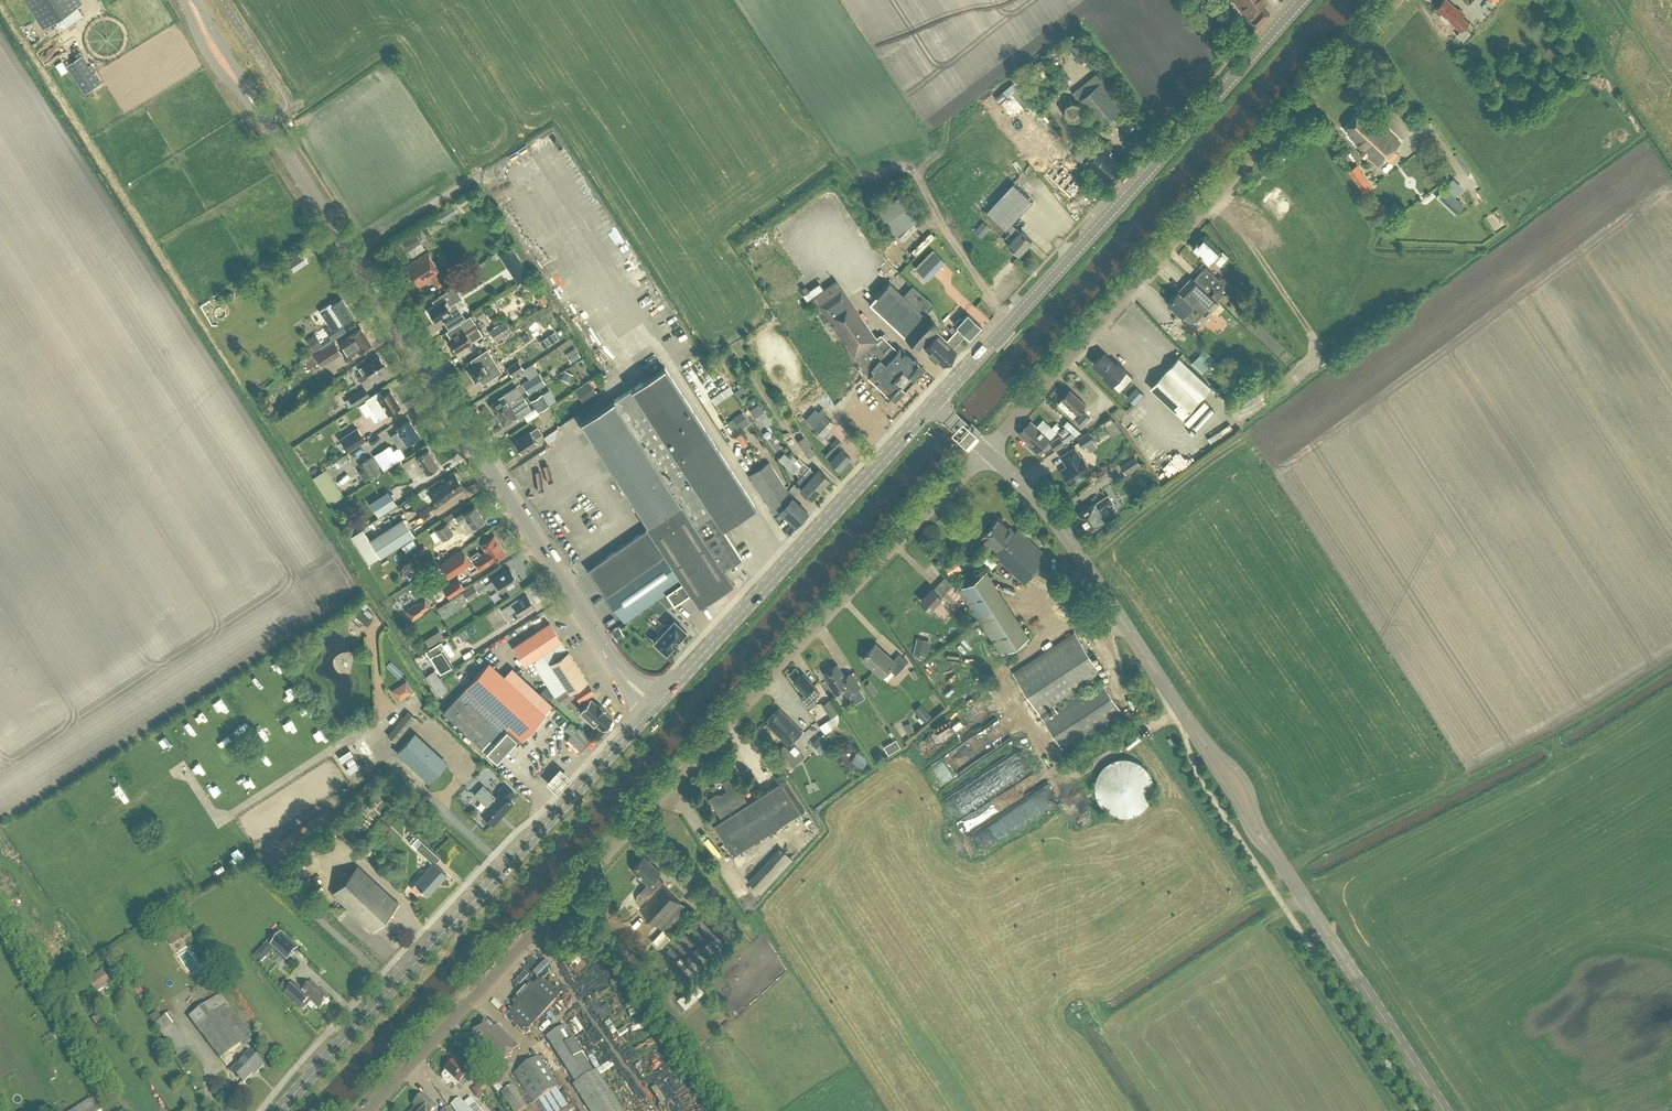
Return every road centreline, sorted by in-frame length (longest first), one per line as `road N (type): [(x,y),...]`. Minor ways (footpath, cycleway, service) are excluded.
road 1 (unclassified): [(367,1110),(987,448)]
road 2 (primary): [(656,703),(613,663),(267,125)]
road 3 (unclassified): [(987,448),(1397,0)]
road 4 (secondary): [(277,1110),(656,703)]
road 5 (secondary): [(935,402),(1302,0)]
road 6 (primary): [(656,703),(935,402)]
road 7 (primary): [(1190,723),(1047,509),(987,448)]
road 8 (primary): [(1445,1110),(1282,863)]
road 9 (track): [(1007,325),(943,230),(918,177)]
road 10 (primary): [(1282,863),(1243,776),(1190,723)]
road 11 (primary): [(1190,723),(1248,827),(1282,863)]
road 12 (primary): [(184,0),(212,61),(267,125)]
road 13 (primary): [(267,125),(197,0)]

